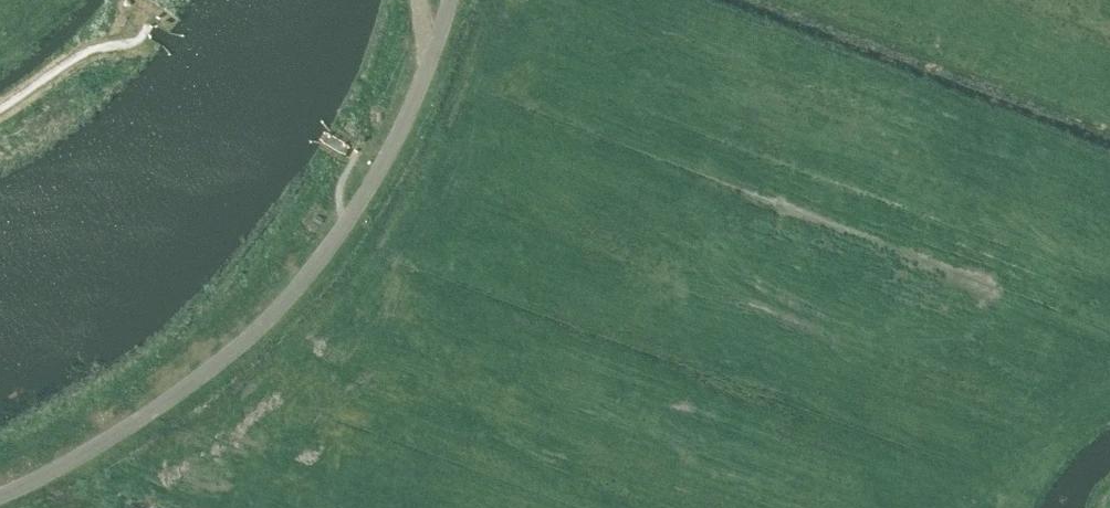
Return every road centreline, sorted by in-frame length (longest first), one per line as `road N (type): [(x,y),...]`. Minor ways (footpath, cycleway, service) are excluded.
road 1 (unclassified): [(0,493),(189,393),(302,285),(377,171),(448,0)]

